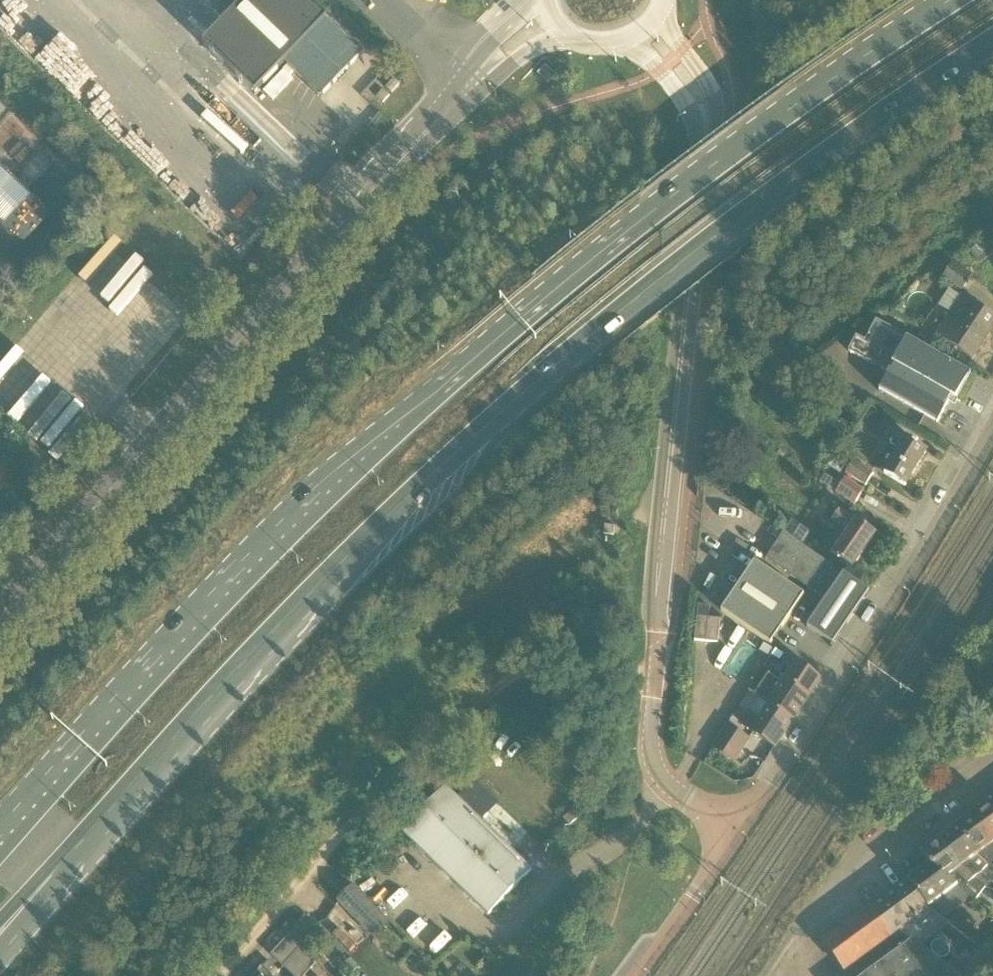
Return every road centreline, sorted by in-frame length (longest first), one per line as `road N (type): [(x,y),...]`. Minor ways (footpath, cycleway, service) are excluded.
road 1 (primary): [(953,0),(739,144),(446,388),(267,557),(0,845)]
road 2 (primary): [(52,876),(323,580),(528,392),(733,226),(992,44)]
road 3 (unclassified): [(737,833),(666,785),(650,741),(702,151)]
road 4 (unclassified): [(0,618),(469,81)]
road 5 (unclassified): [(737,833),(854,665),(992,434)]
road 6 (residential): [(803,924),(878,847),(992,762)]
road 7 (unclassified): [(639,975),(737,833)]
road 8 (unclassified): [(702,151),(707,82),(671,34),(666,3)]
road 9 (unclassified): [(624,41),(644,50),(683,99),(702,151)]

